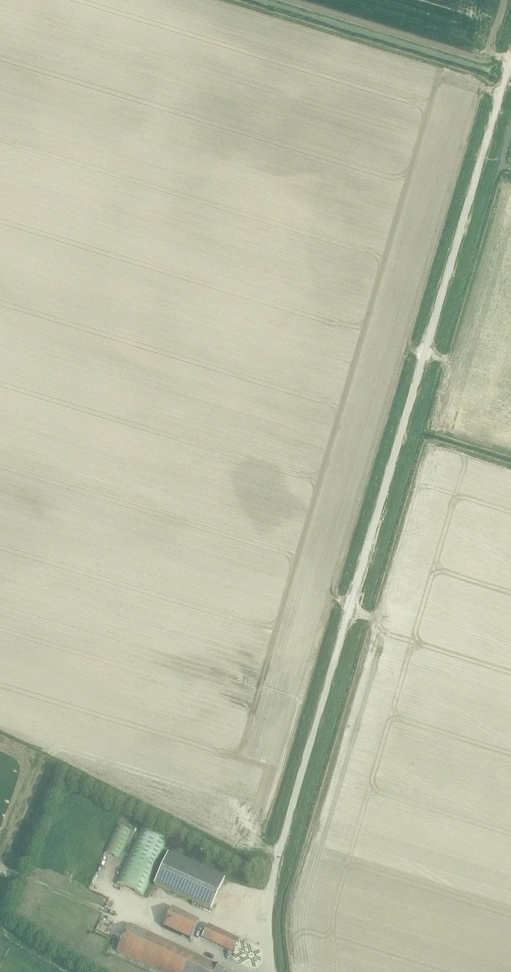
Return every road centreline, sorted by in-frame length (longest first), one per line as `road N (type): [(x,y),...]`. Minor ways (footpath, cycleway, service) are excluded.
road 1 (unclassified): [(269,971),(278,852),(510,56)]

